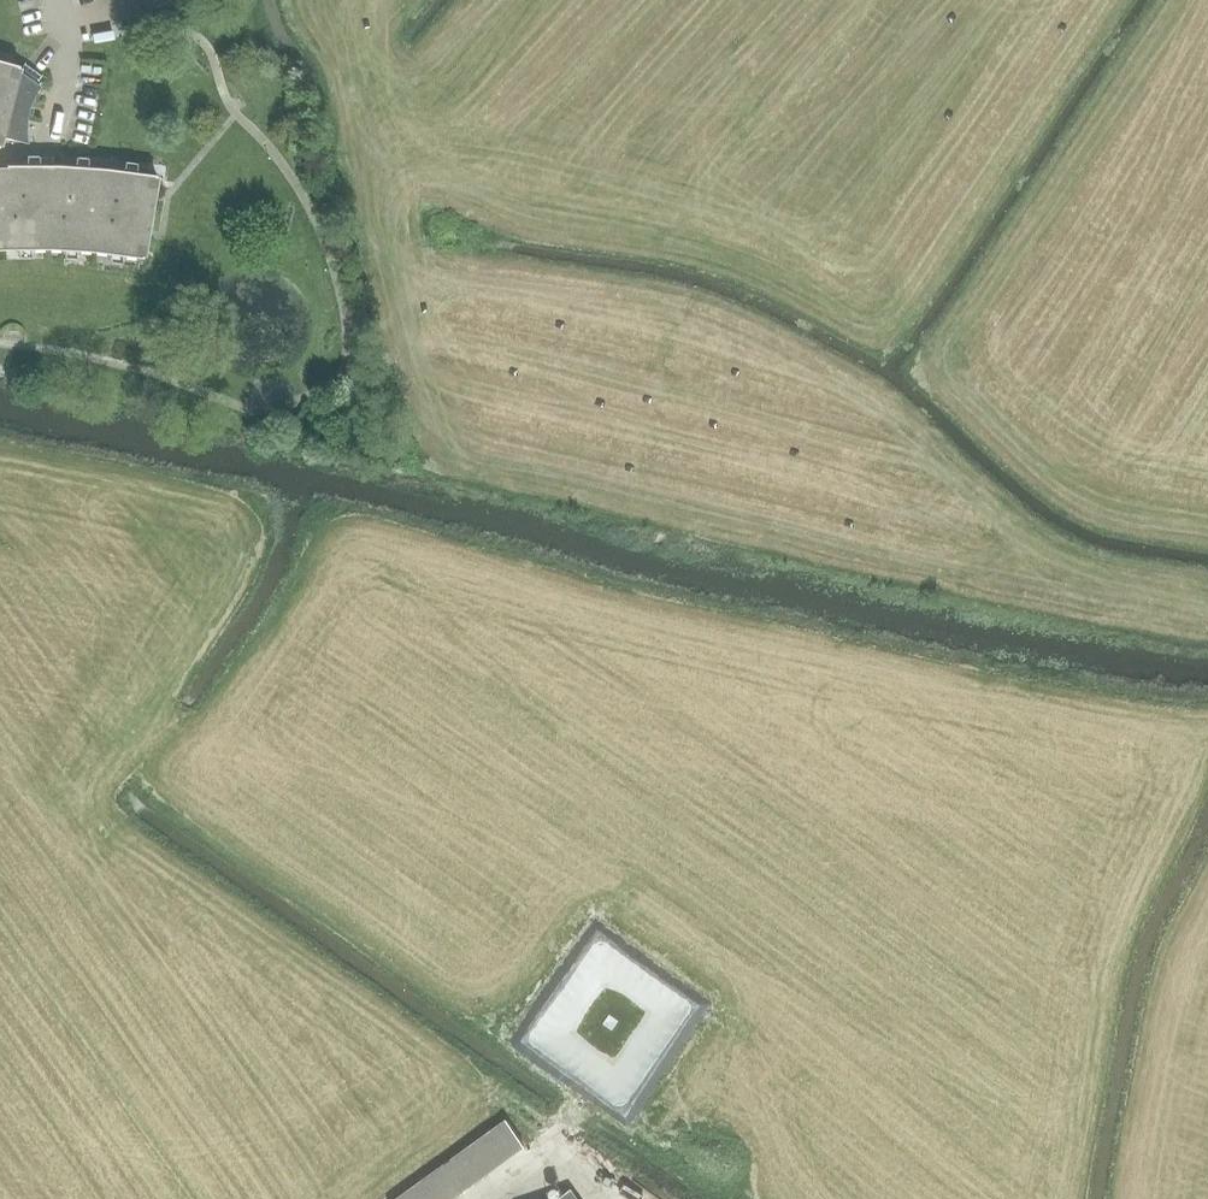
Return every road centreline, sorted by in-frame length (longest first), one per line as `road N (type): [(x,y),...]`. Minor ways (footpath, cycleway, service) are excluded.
road 1 (residential): [(55,130),(68,43),(58,0)]

